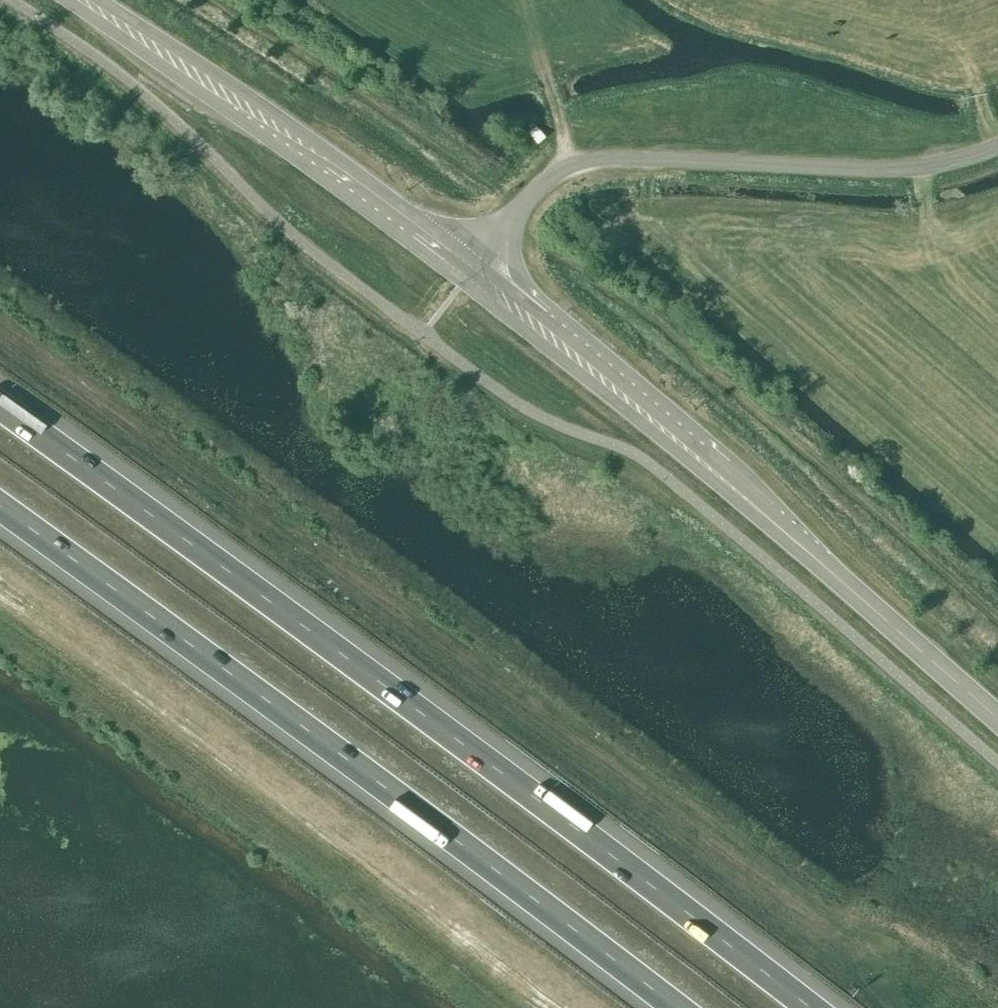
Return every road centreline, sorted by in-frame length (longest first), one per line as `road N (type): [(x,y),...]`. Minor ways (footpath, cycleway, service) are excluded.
road 1 (motorway): [(809,1007),(0,413)]
road 2 (motorway): [(0,509),(675,1007)]
road 3 (tertiary): [(997,721),(472,270)]
road 4 (unclassified): [(472,270),(540,189),(593,161),(913,169),(997,147)]
road 5 (tertiary): [(472,270),(84,0)]

